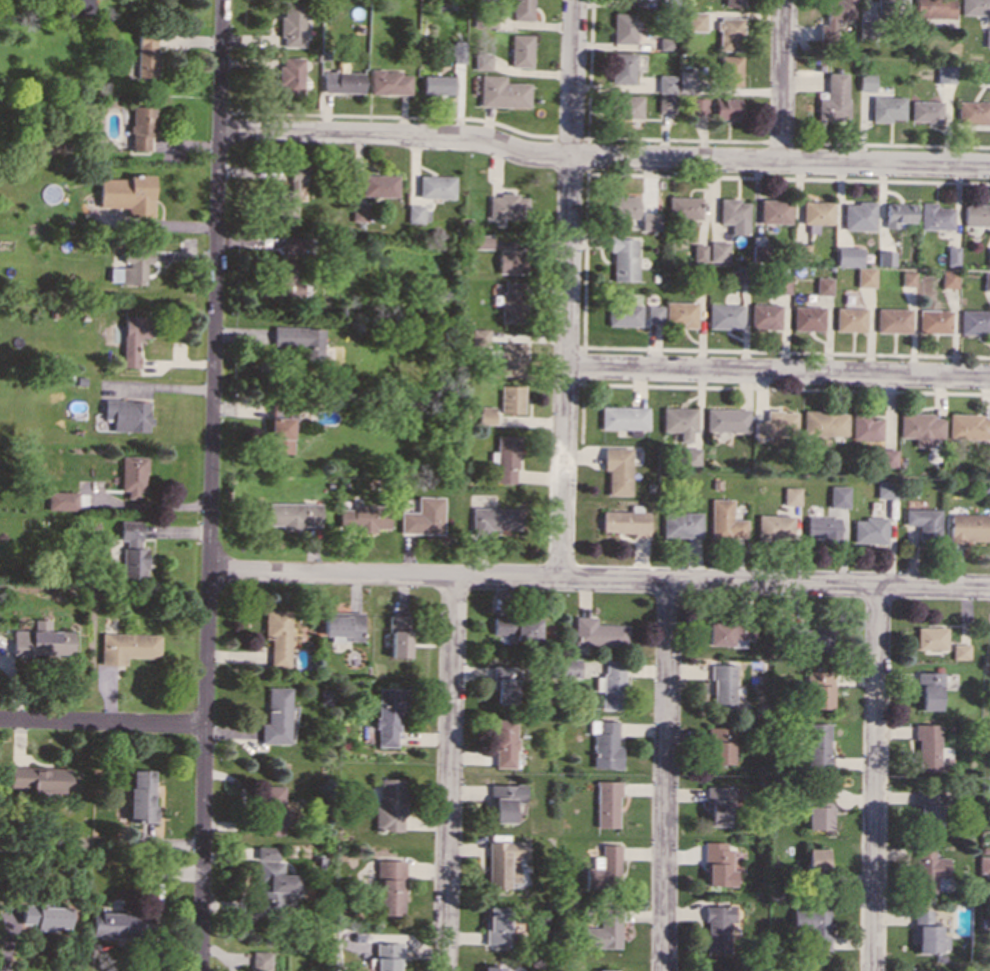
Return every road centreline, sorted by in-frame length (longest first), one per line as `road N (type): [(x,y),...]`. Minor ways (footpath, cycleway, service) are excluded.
road 1 (residential): [(198,970),(223,0)]
road 2 (residential): [(989,588),(208,571)]
road 3 (residential): [(219,131),(462,138),(538,156),(989,168)]
road 4 (residential): [(560,579),(575,0)]
road 5 (residential): [(566,367),(989,378)]
road 6 (residential): [(446,970),(454,578)]
road 7 (residential): [(663,970),(668,581)]
road 8 (residential): [(872,970),(878,586)]
road 9 (residential): [(206,726),(0,721)]
road 10 (residential): [(781,163),(784,0)]

